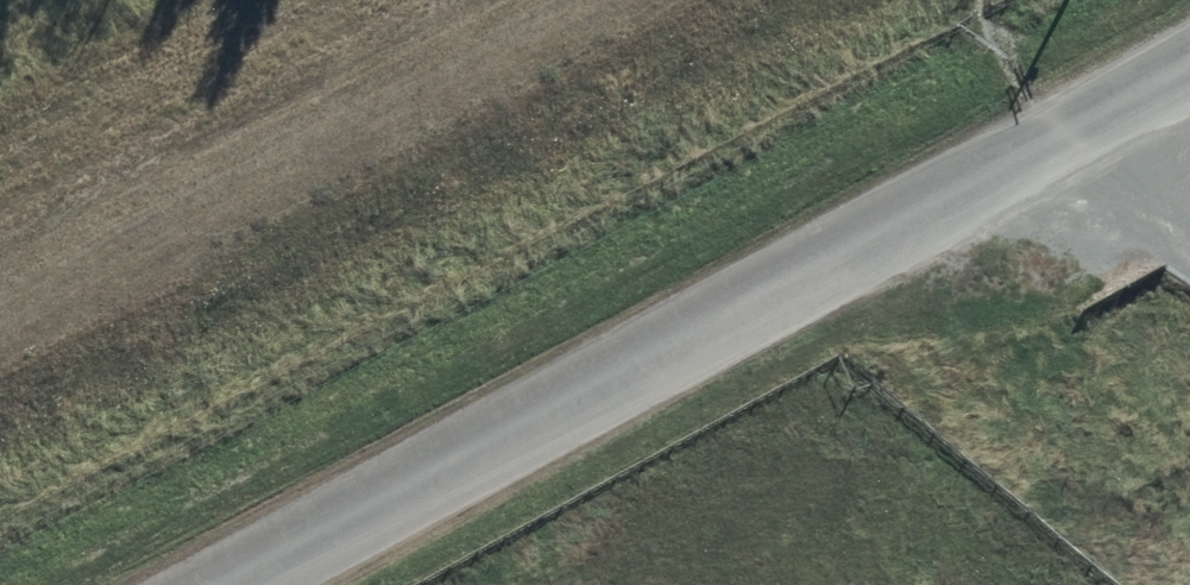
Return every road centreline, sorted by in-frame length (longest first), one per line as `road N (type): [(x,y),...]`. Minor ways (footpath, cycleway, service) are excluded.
road 1 (unclassified): [(1189,59),(188,584)]
road 2 (track): [(0,329),(624,0)]

